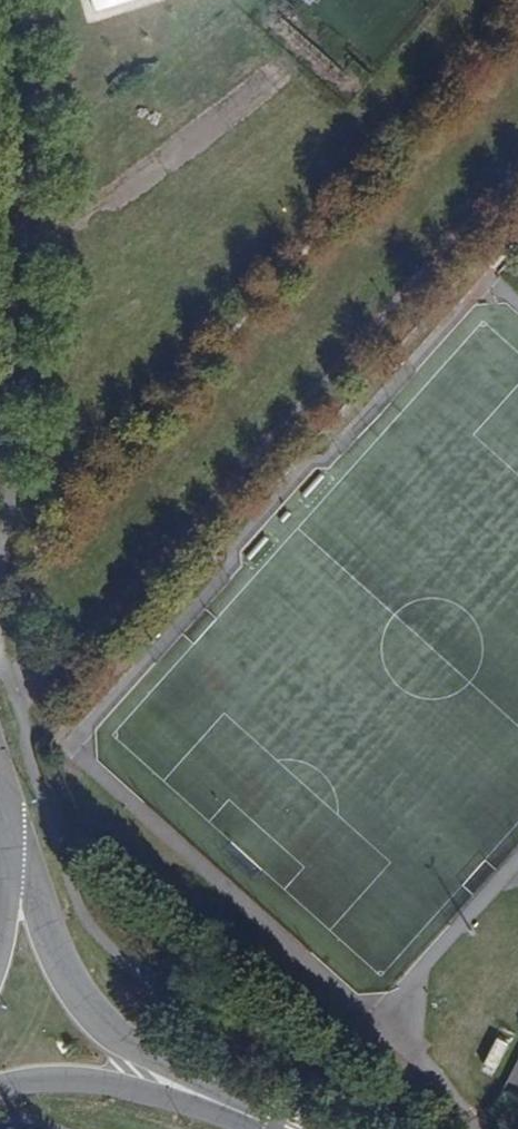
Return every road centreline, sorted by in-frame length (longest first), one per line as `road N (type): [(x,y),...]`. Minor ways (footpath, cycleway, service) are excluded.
road 1 (tertiary): [(220,1104),(85,1009),(22,876),(0,862)]
road 2 (tertiary): [(0,29),(9,228),(0,329)]
road 3 (tertiary): [(0,1087),(50,1076),(220,1104)]

